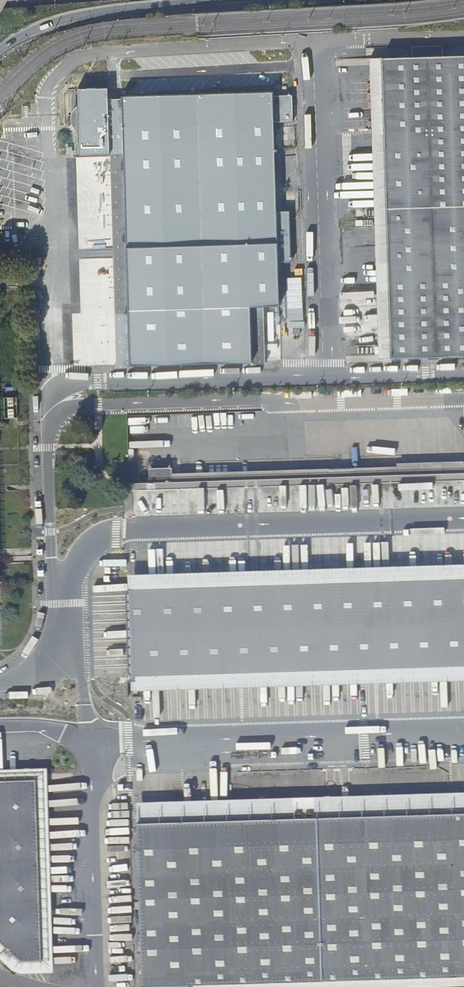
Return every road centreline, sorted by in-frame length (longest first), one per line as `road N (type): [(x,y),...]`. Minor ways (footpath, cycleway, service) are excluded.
road 1 (trunk): [(0,50),(68,18),(219,0)]

